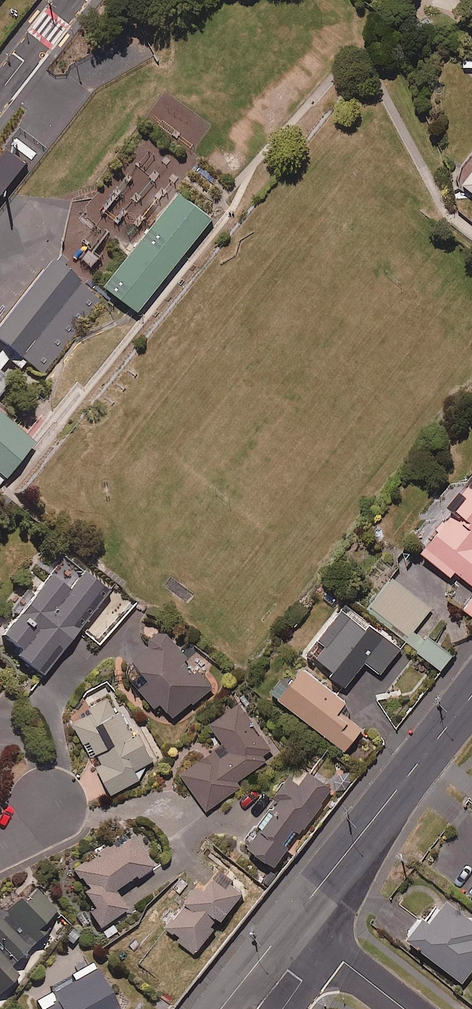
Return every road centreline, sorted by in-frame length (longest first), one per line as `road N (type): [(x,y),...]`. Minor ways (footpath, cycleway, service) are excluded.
road 1 (secondary): [(292,918),(471,696)]

